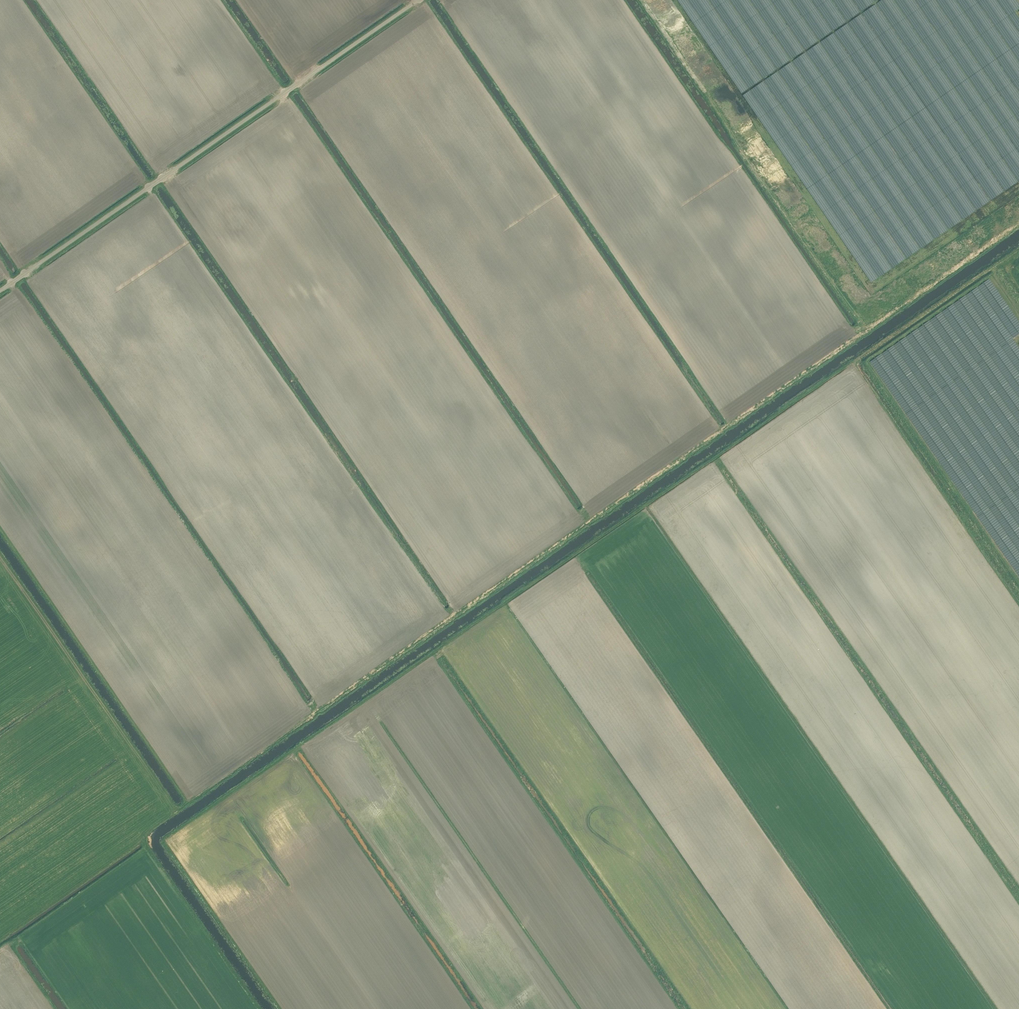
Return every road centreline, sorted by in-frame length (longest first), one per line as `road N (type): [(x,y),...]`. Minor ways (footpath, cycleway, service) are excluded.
road 1 (track): [(172,808),(1018,221)]
road 2 (unclassified): [(0,291),(418,0)]
road 3 (track): [(0,561),(172,808)]
road 4 (track): [(256,1008),(142,845),(141,832),(172,808)]
road 5 (track): [(139,837),(0,934)]

